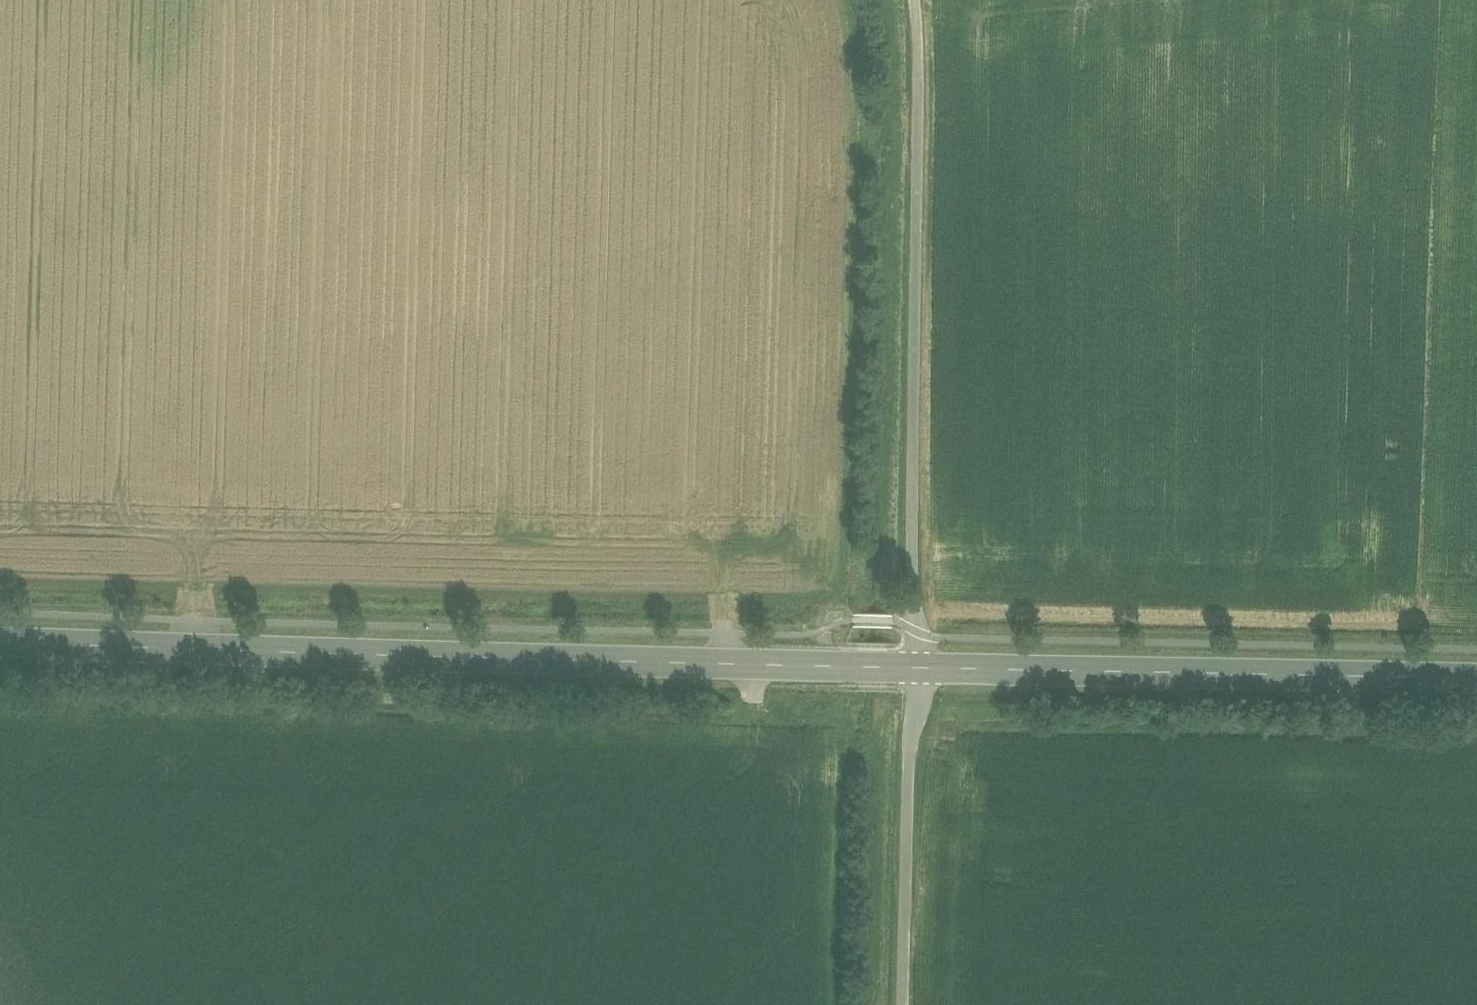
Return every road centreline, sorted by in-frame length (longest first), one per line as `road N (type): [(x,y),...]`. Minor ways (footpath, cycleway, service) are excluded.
road 1 (secondary): [(920,666),(0,642)]
road 2 (unclassified): [(915,0),(920,666)]
road 3 (secondary): [(1476,677),(920,666)]
road 4 (unclassified): [(903,1004),(920,666)]

